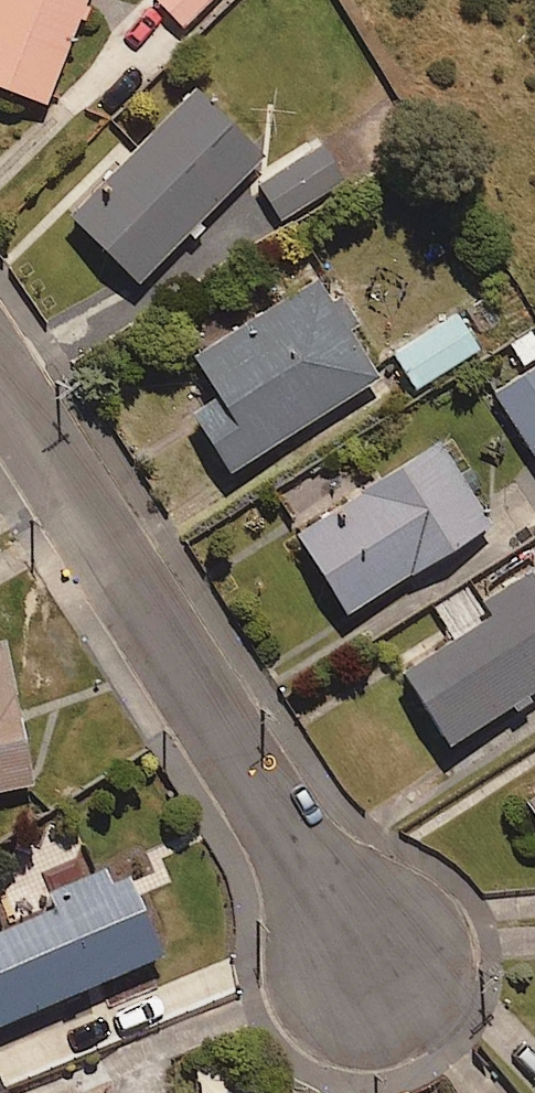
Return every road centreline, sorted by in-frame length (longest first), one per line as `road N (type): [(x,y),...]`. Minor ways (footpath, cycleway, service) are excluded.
road 1 (residential): [(363,967),(0,364)]

